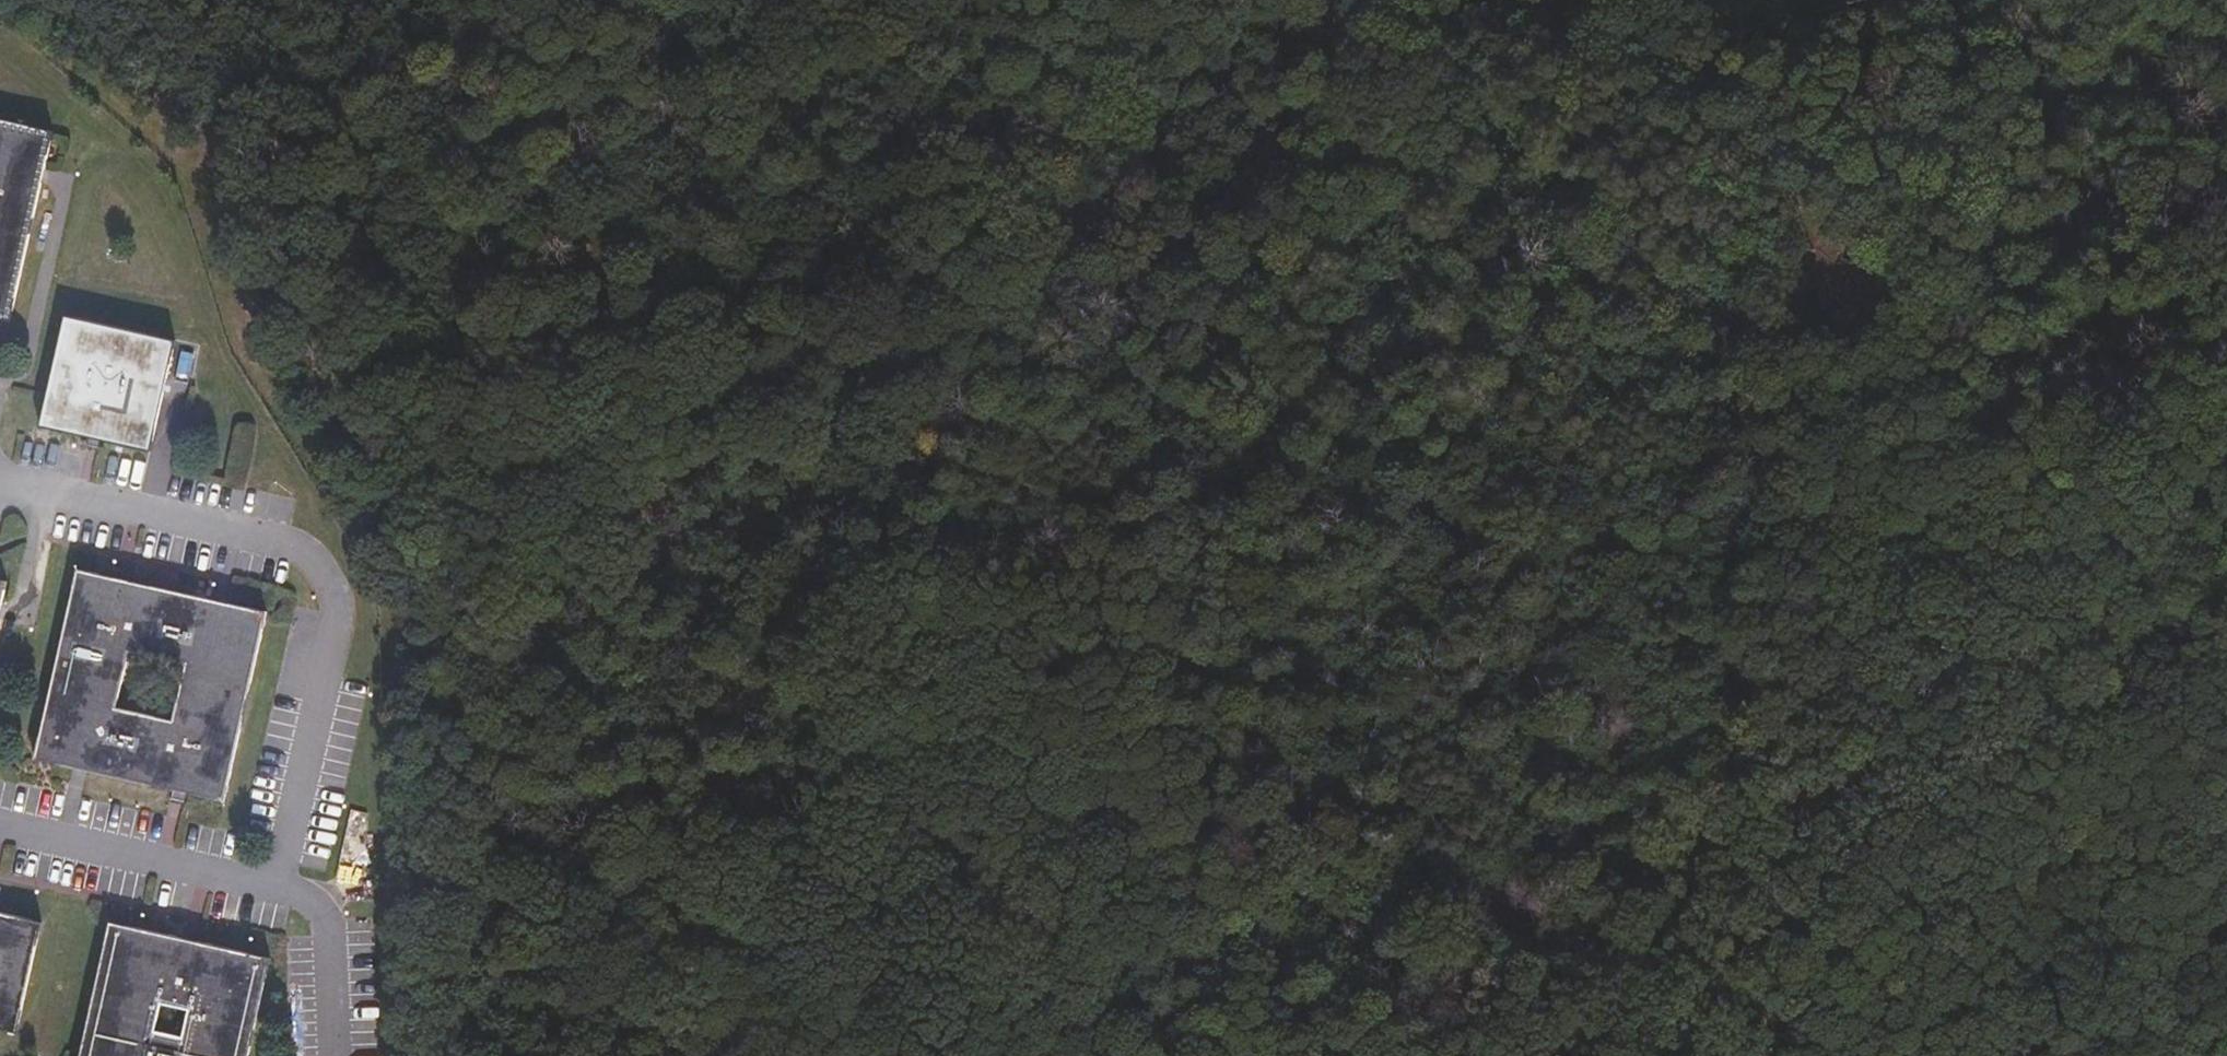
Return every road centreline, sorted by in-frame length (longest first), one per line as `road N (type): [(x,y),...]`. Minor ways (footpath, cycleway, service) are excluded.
road 1 (unclassified): [(275,886),(334,624),(331,592),(297,547),(0,481)]
road 2 (unclassified): [(0,825),(275,886)]
road 3 (unclassified): [(275,886),(313,902),(331,925),(338,1055)]

